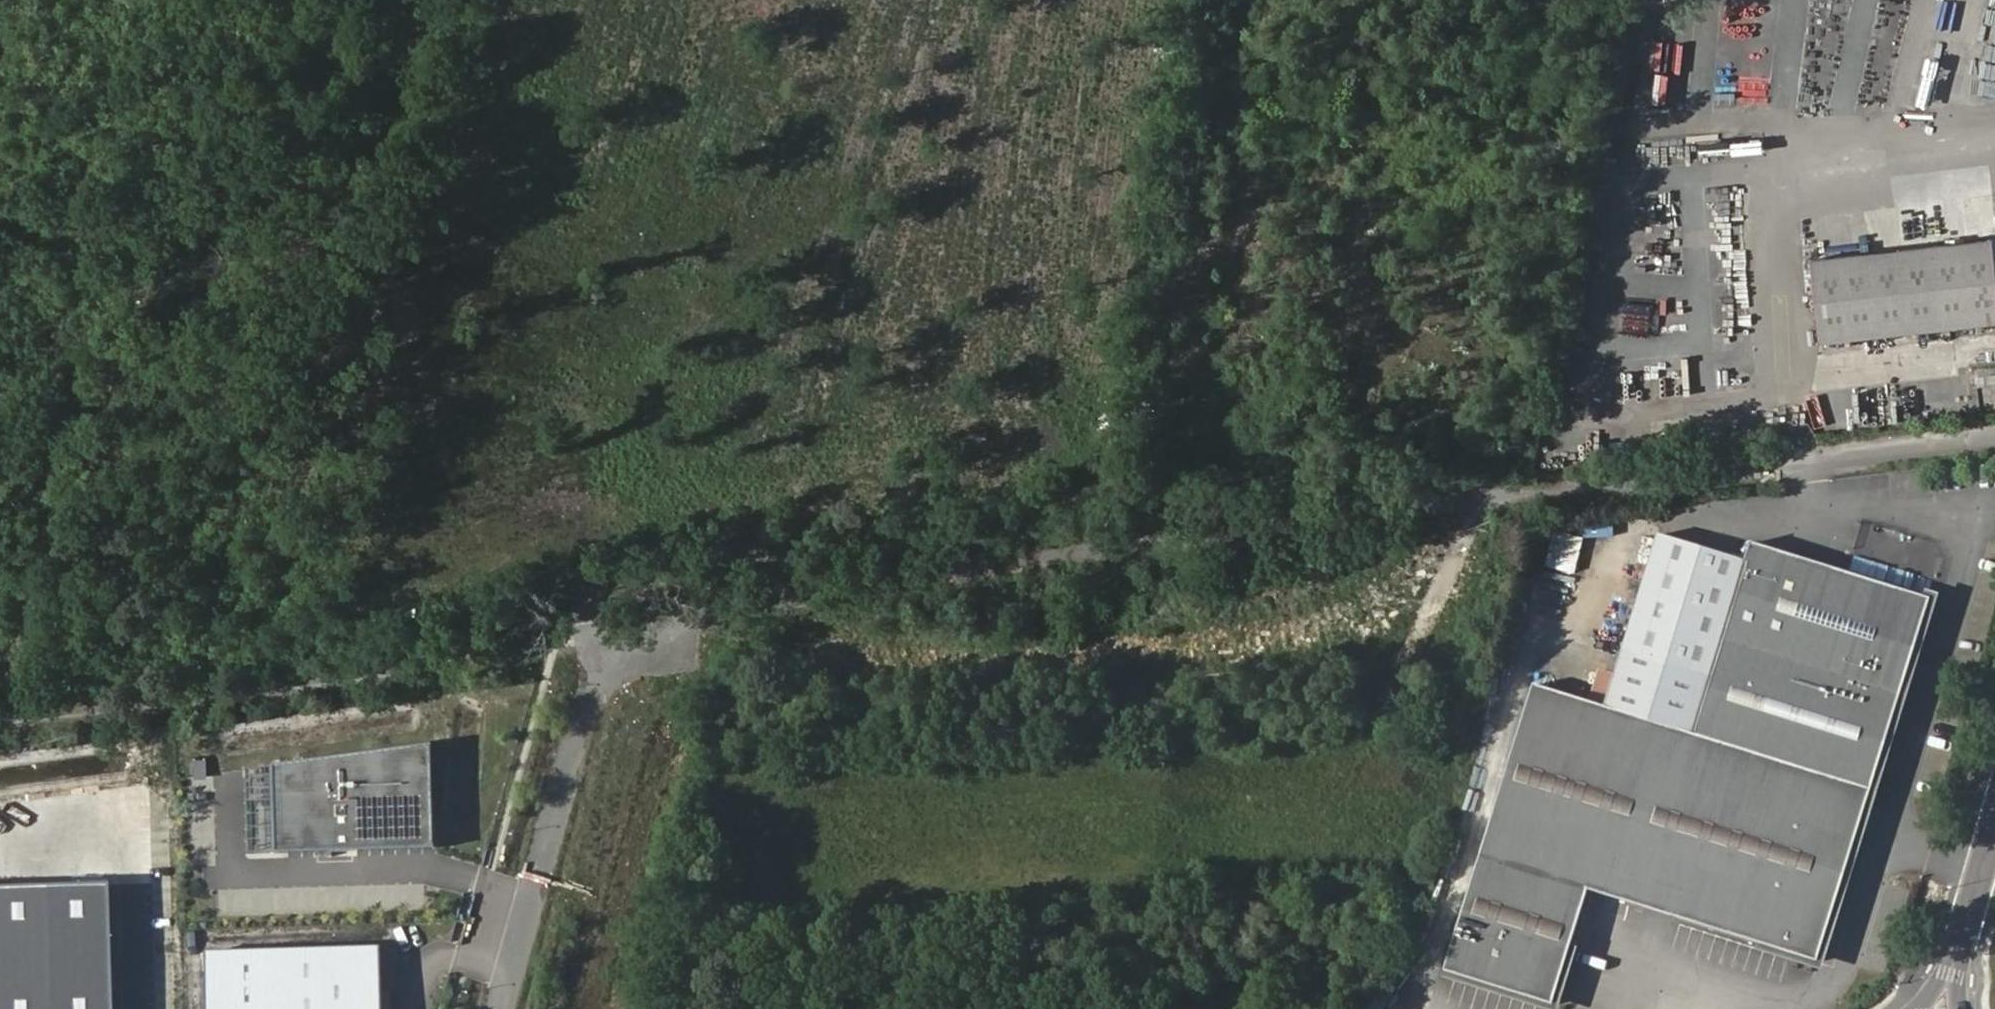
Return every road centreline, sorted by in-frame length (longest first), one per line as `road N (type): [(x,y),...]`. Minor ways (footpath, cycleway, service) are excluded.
road 1 (residential): [(499,1008),(600,659)]
road 2 (tertiary): [(1938,1008),(1994,825)]

